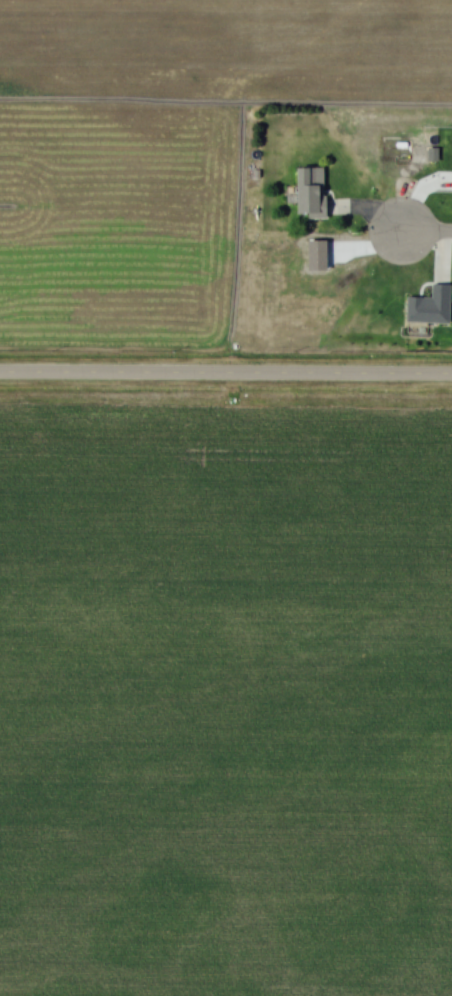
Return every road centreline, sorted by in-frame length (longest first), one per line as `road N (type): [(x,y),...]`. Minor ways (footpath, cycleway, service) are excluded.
road 1 (residential): [(451,378),(0,375)]

